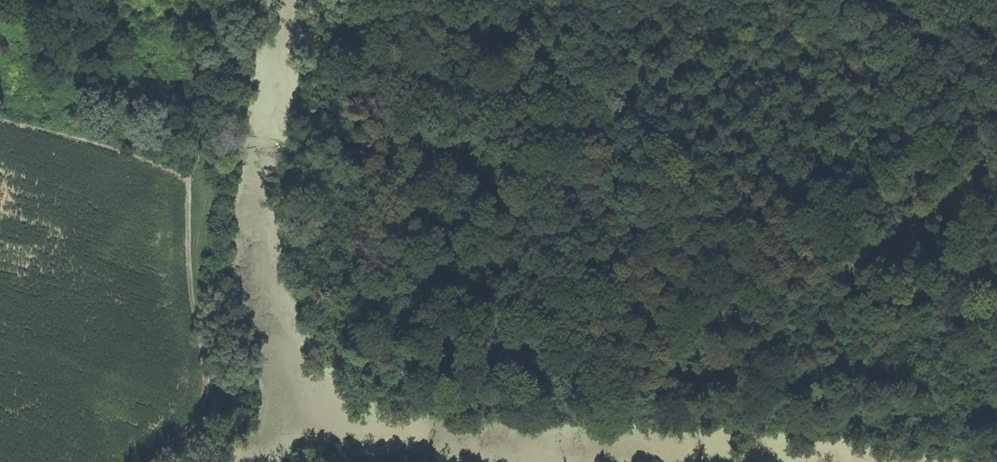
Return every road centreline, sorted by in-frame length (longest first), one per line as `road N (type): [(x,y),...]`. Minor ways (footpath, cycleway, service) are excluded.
road 1 (track): [(147,461),(200,430),(211,386),(192,292),(191,179)]
road 2 (track): [(0,116),(191,179)]

